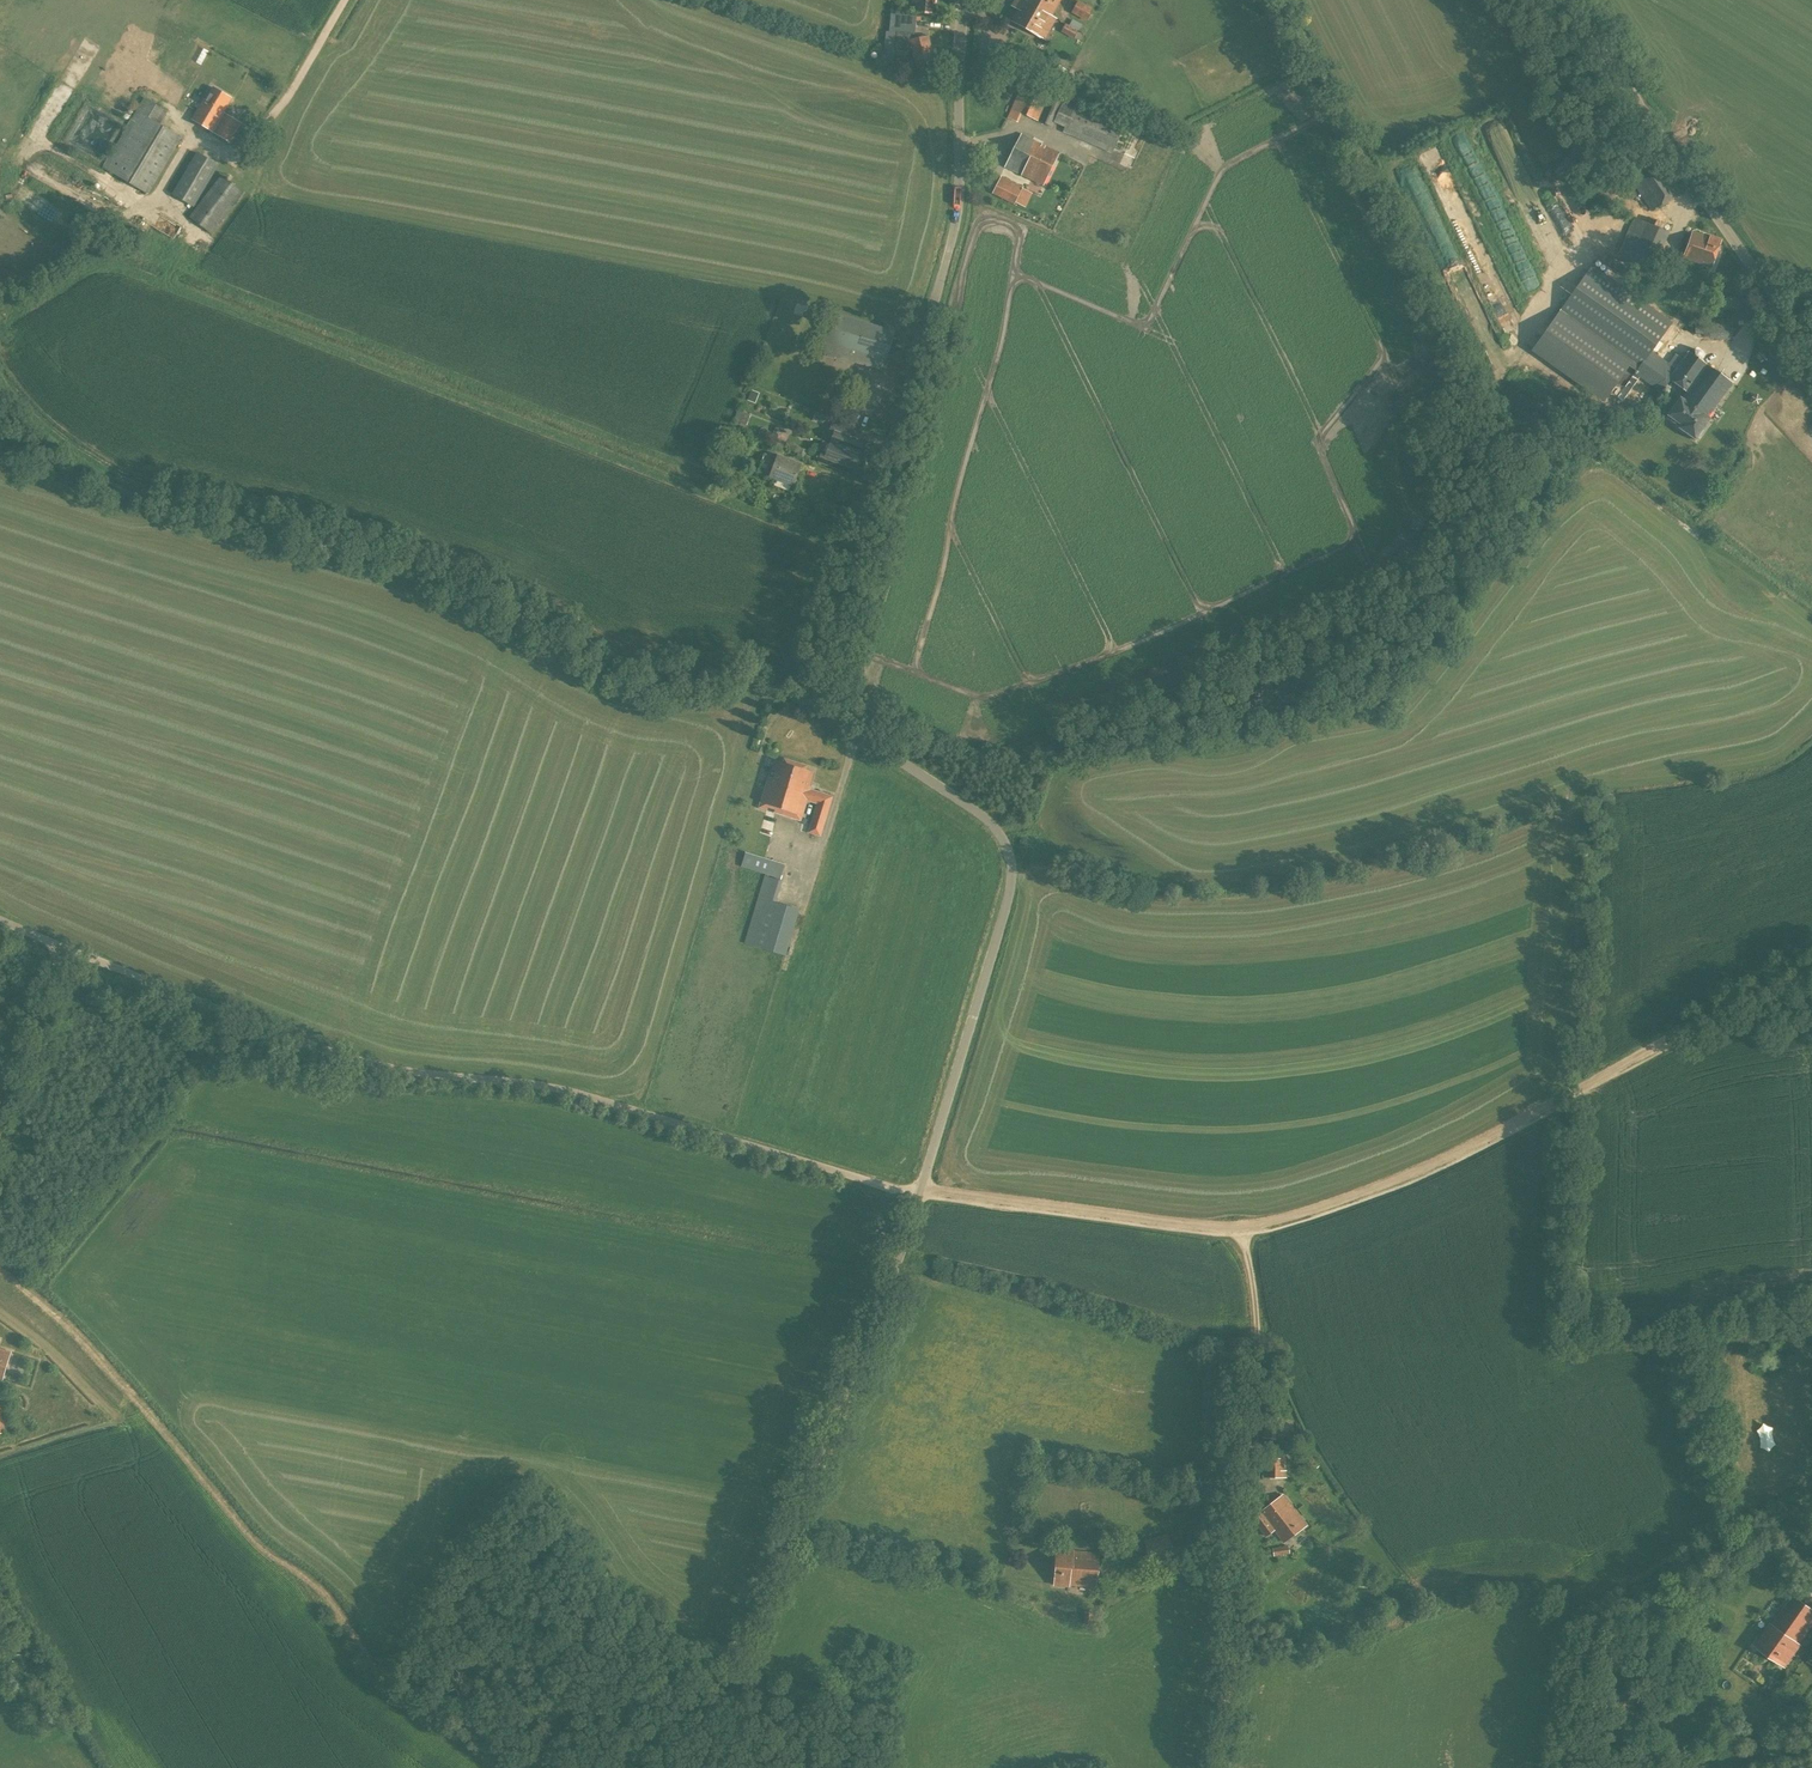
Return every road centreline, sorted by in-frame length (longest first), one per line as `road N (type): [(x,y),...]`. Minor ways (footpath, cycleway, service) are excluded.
road 1 (tertiary): [(919,1195),(1011,885),(1010,858),(984,816),(845,724),(824,693),(823,672),(955,221),(967,0)]
road 2 (unclassified): [(919,1195),(563,1091),(303,1051),(0,924)]
road 3 (track): [(1244,1226),(1485,1142),(1802,975)]
road 4 (tertiary): [(701,1767),(726,1671),(871,1334),(919,1195)]
road 5 (track): [(1220,1767),(1255,1317),(1244,1226)]
road 6 (unclassified): [(1811,346),(1566,0)]
road 7 (track): [(1244,1226),(919,1195)]
road 8 (track): [(0,1096),(57,949)]

